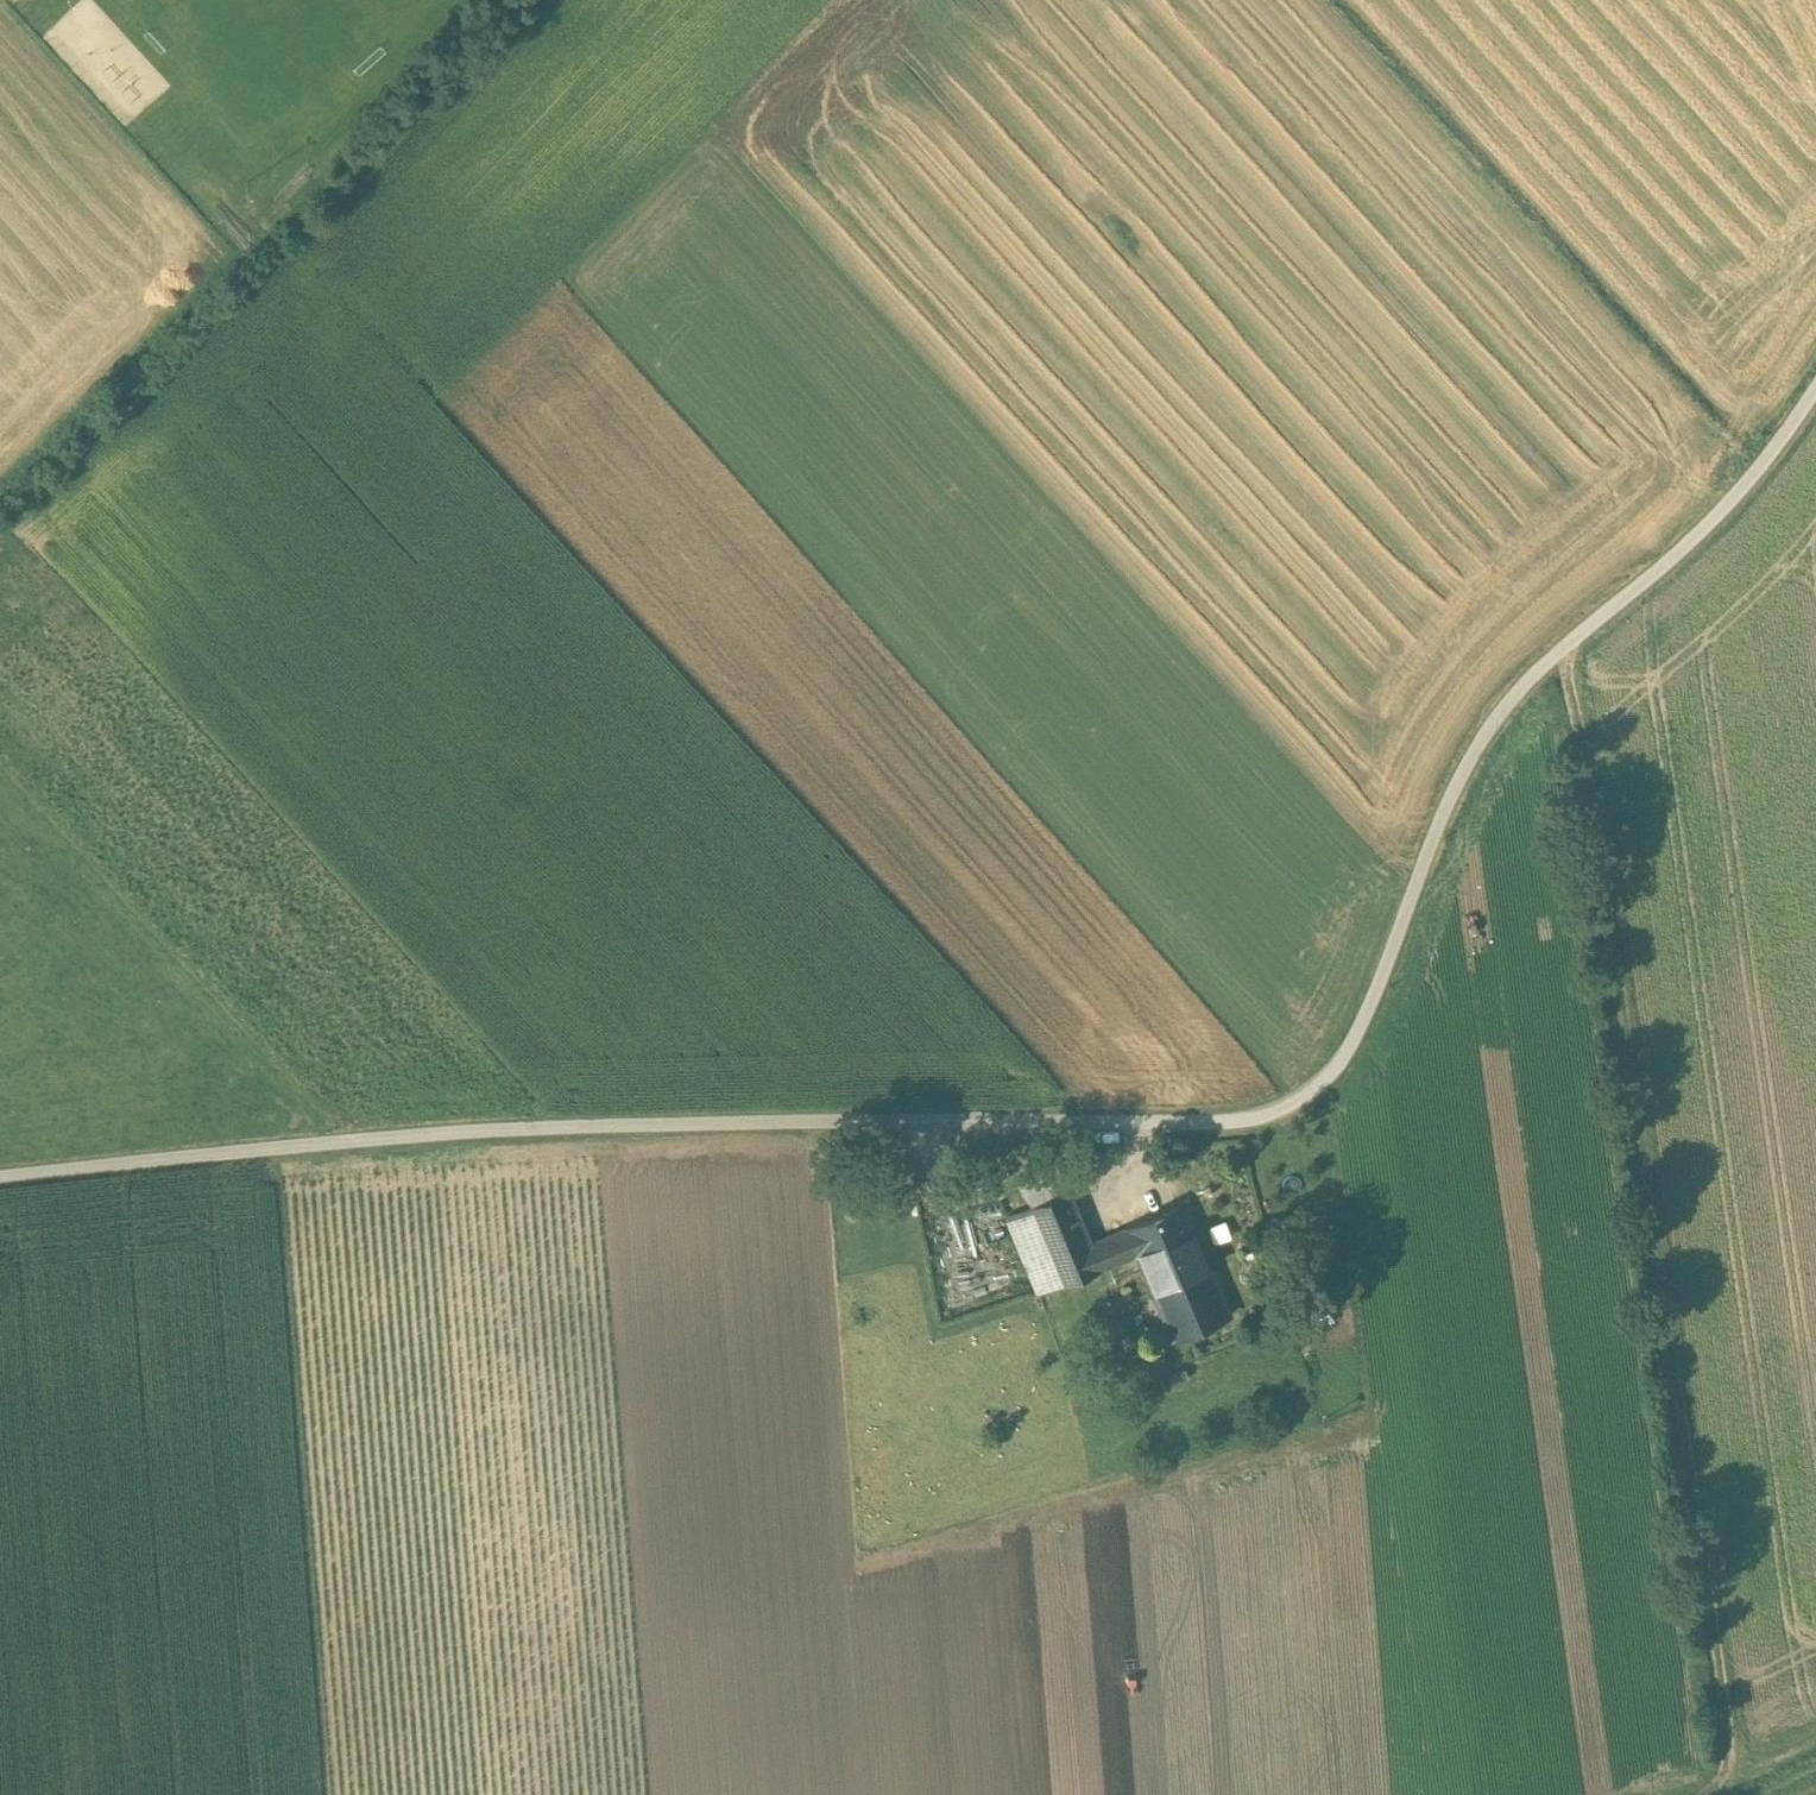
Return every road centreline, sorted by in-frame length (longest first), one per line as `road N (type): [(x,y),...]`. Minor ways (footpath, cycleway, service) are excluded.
road 1 (unclassified): [(0,1177),(530,1127),(1192,1123),(1278,1112),(1327,1079),(1356,1036),(1446,805),(1490,721),(1742,489),(1815,388)]
road 2 (track): [(1702,1794),(1724,1774),(1731,1754),(1729,1704),(1565,645)]

